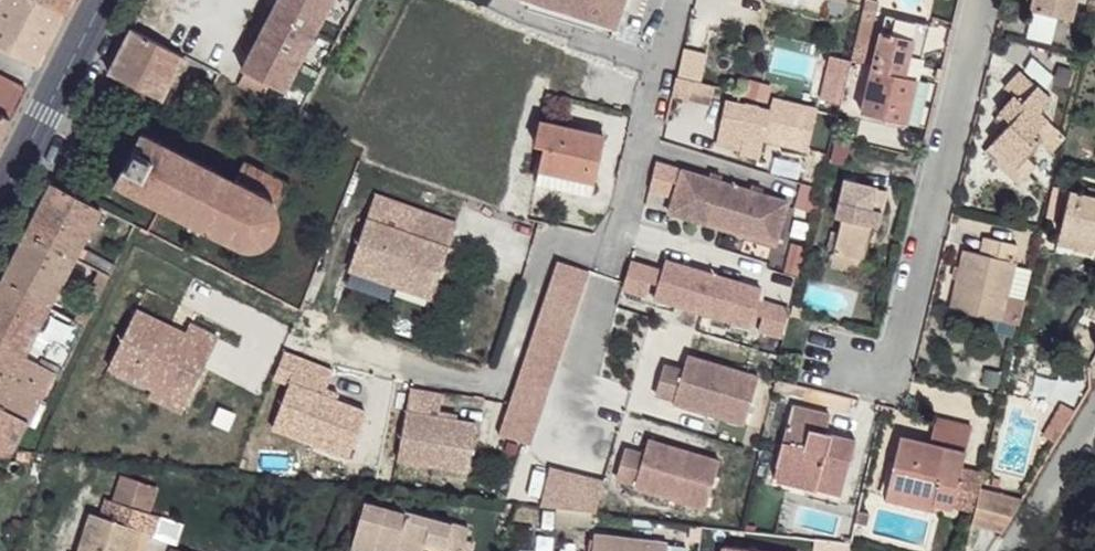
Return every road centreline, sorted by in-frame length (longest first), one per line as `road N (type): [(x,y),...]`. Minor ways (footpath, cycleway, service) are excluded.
road 1 (residential): [(982,0),(890,369),(800,347)]
road 2 (primary): [(103,0),(0,208)]

